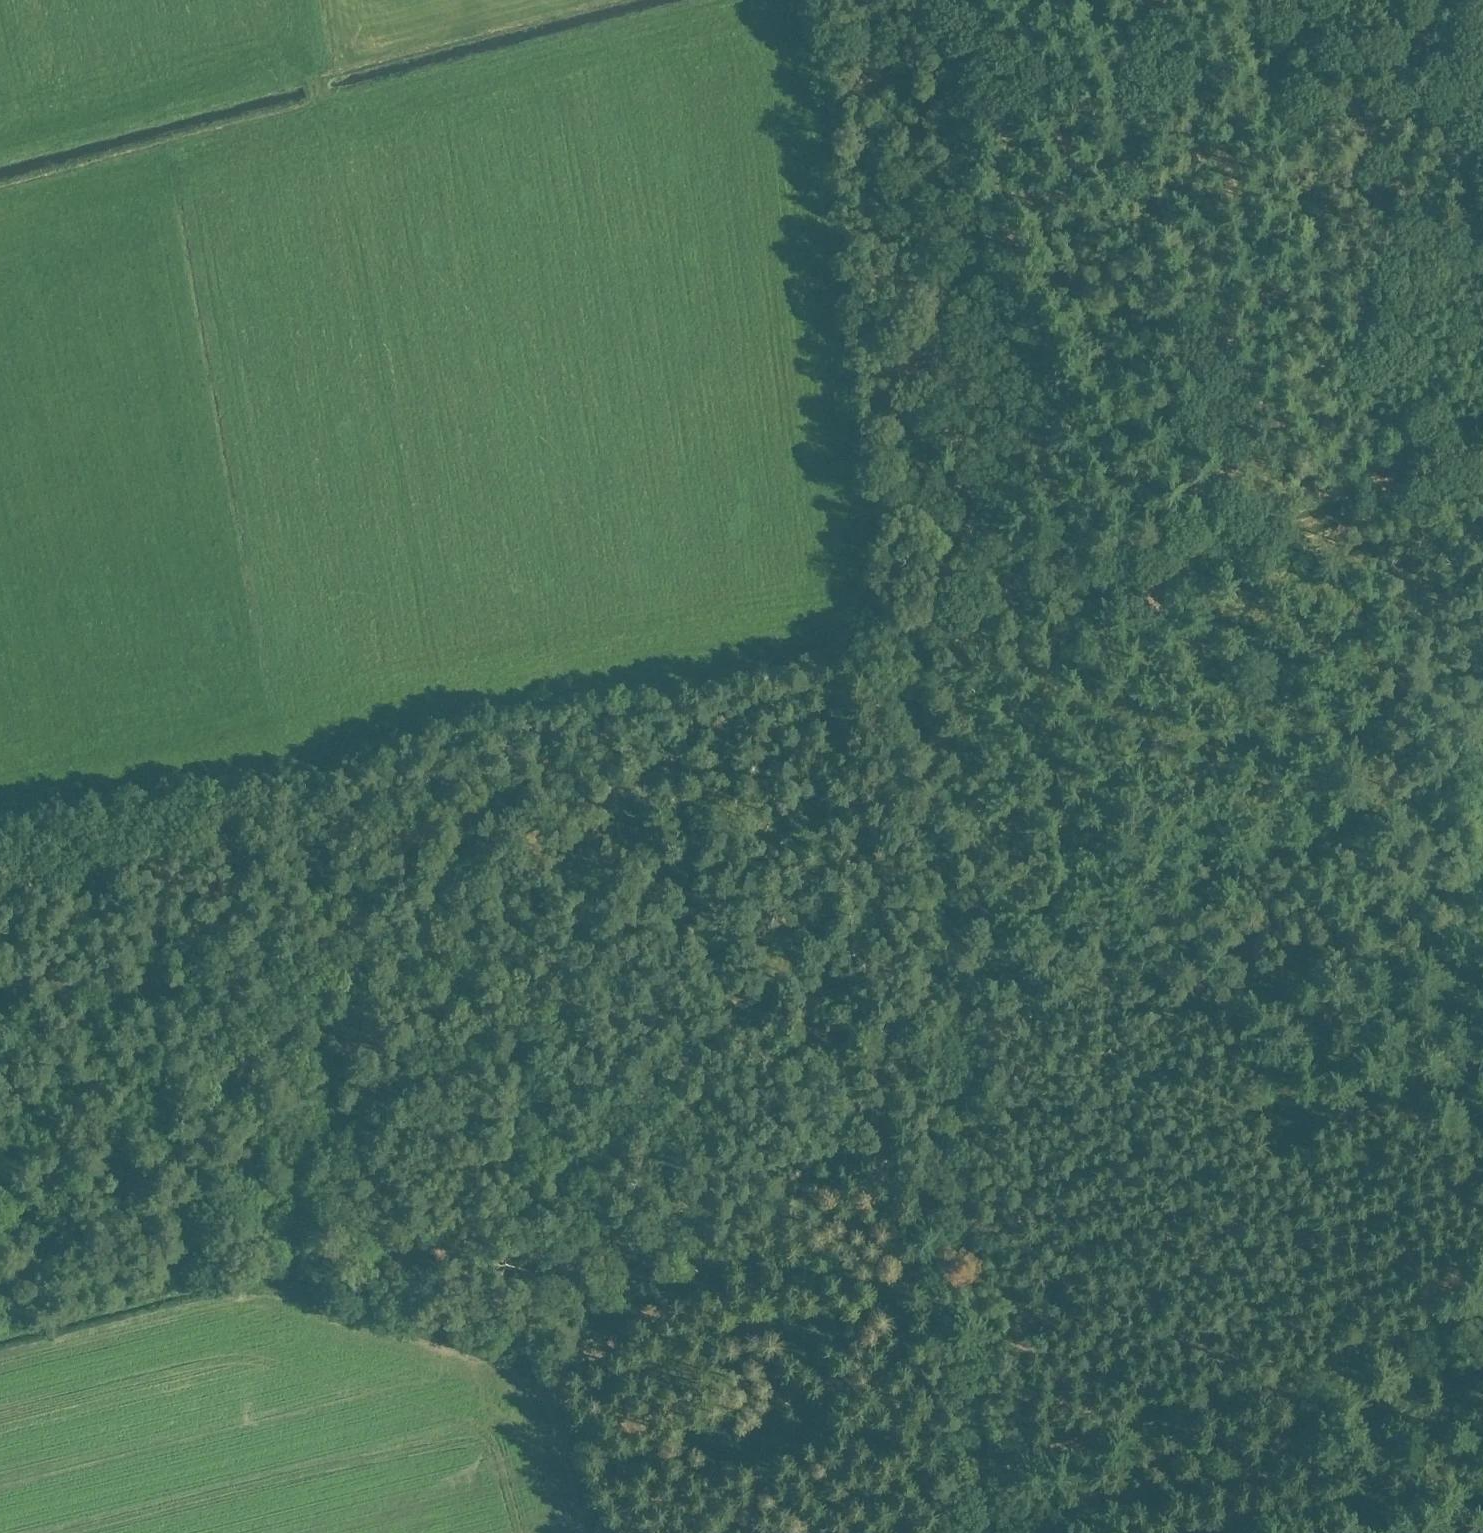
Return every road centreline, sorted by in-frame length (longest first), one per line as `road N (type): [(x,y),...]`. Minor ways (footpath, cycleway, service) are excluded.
road 1 (track): [(712,1532),(901,1308),(897,1212),(880,1094),(860,1051),(830,1031),(714,995),(675,901),(603,767),(577,752),(425,786),(394,880),(356,937),(0,1058)]
road 2 (track): [(980,1532),(960,1145),(905,636),(1482,460)]

